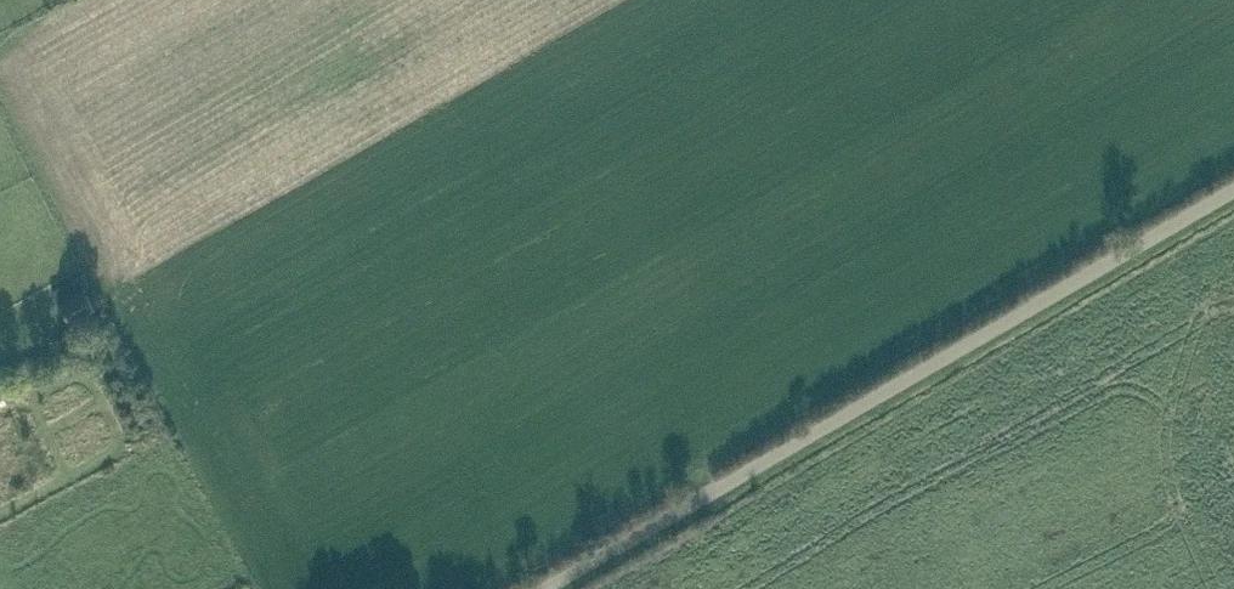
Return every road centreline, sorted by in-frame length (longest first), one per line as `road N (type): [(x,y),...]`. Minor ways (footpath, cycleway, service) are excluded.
road 1 (unclassified): [(546,588),(1233,191)]

